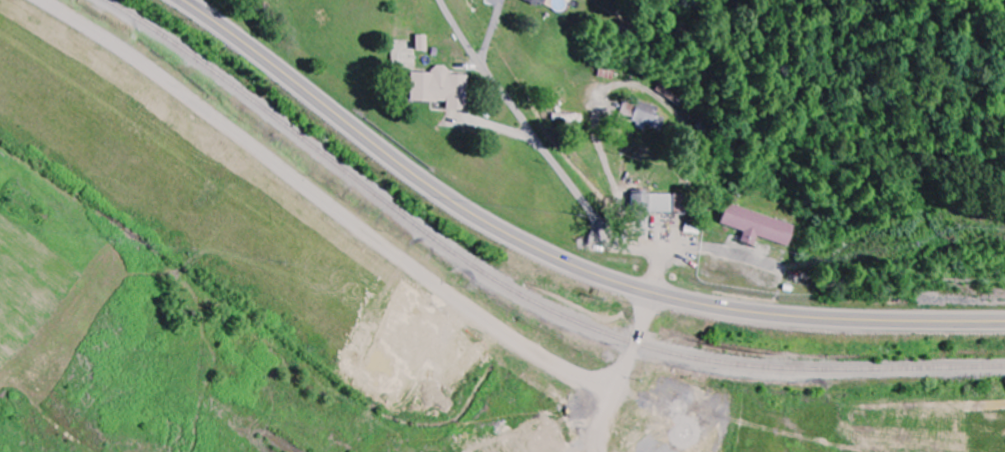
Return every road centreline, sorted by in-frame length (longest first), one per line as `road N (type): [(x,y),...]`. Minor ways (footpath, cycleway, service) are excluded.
road 1 (secondary): [(183,0),(466,208),(600,274),(776,314),(1004,320)]
road 2 (residential): [(655,292),(654,256),(599,221),(471,51),(443,0)]
road 3 (residential): [(602,451),(600,420),(655,292)]

